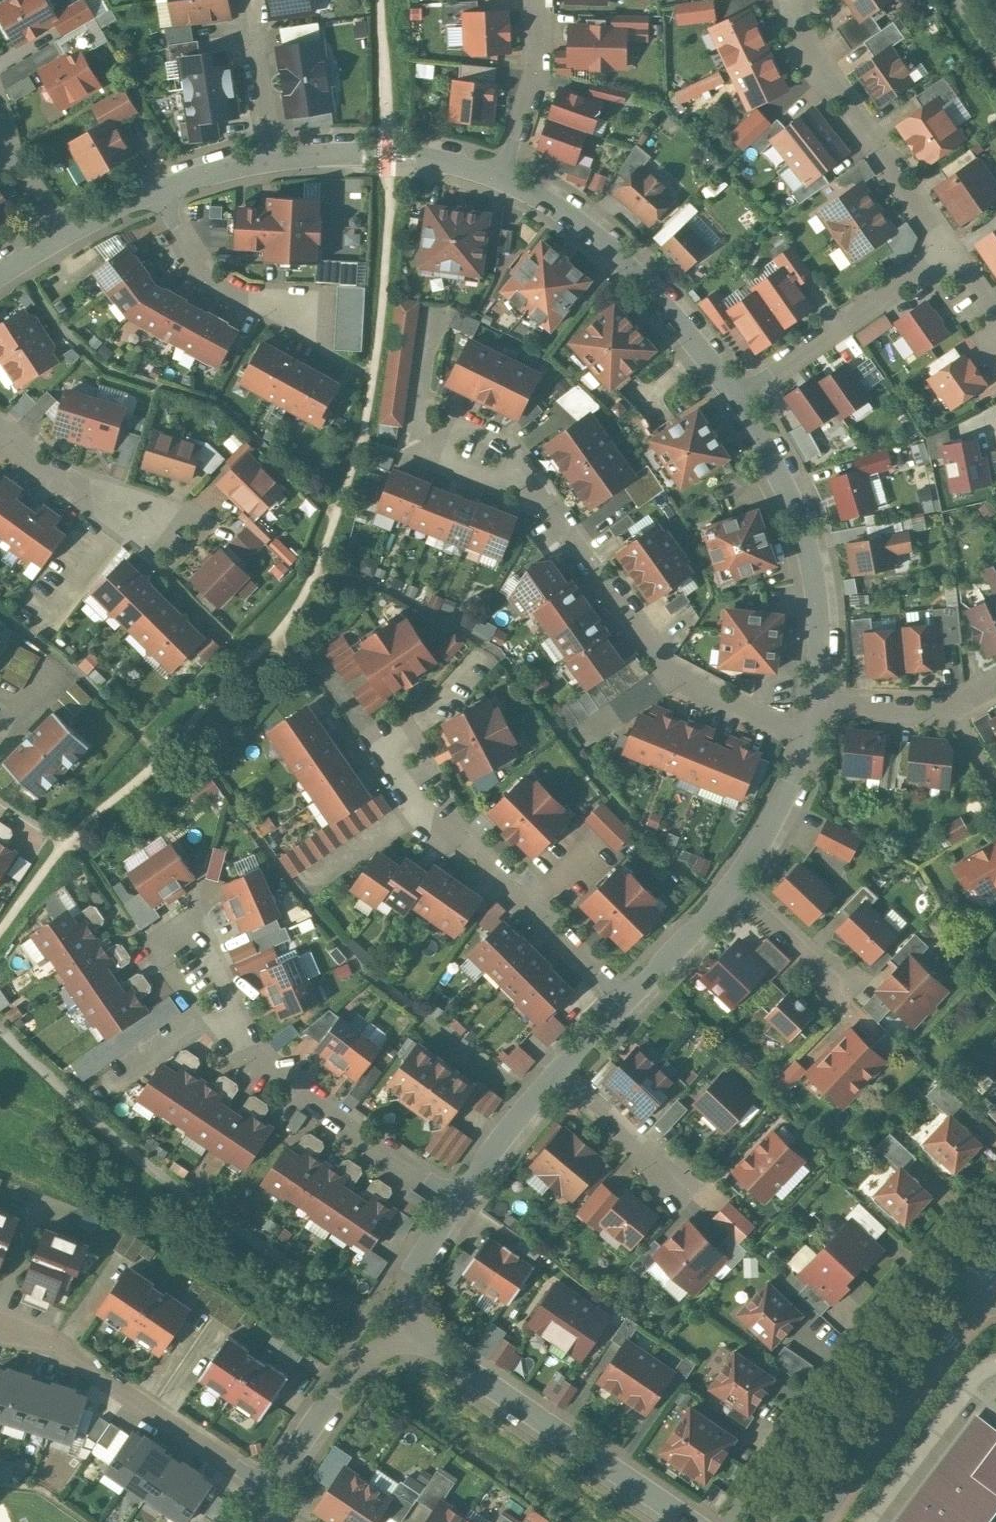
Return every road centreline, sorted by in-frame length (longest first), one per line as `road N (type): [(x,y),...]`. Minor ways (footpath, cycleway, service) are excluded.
road 1 (residential): [(515,464),(670,674),(810,734)]
road 2 (residential): [(374,744),(432,825),(476,854),(624,1000)]
road 3 (residential): [(401,1332),(696,1521)]
road 4 (residential): [(498,176),(563,208),(616,251),(667,303),(735,396)]
road 5 (residential): [(735,396),(778,471),(811,560),(817,701)]
road 6 (tertiary): [(955,1263),(795,1473),(767,1521)]
road 7 (residential): [(271,1487),(51,1341),(0,1321)]
road 8 (residential): [(794,0),(797,27),(945,250)]
road 9 (tertiary): [(821,1521),(990,1287)]
road 10 (residential): [(247,1047),(191,917),(148,943),(200,1017)]
road 11 (residential): [(456,1198),(247,1047)]
road 12 (residential): [(945,250),(735,396)]
road 13 (residential): [(271,159),(390,149),(498,176)]
road 14 (residential): [(36,468),(171,508),(141,547),(115,527)]
road 15 (residential): [(401,1332),(349,1376),(271,1487)]
road 16 (residential): [(515,464),(485,479),(418,453),(422,441),(454,424),(498,440)]
road 17 (residential): [(817,701),(950,708),(995,682)]
road 18 (residential): [(689,1193),(558,1071)]
road 19 (residential): [(810,734),(793,782),(732,884)]
road 20 (residential): [(558,1071),(456,1198)]
road 21 (residential): [(850,993),(732,884)]
road 22 (residential): [(732,884),(624,1000)]
road 23 (residential): [(456,1198),(409,1273),(401,1332)]
road 24 (residential): [(513,138),(538,72),(535,0)]
road 25 (residential): [(228,291),(313,294),(311,338)]
road 26 (residential): [(228,291),(205,278),(158,189)]
road 27 (residential): [(271,159),(252,35)]

